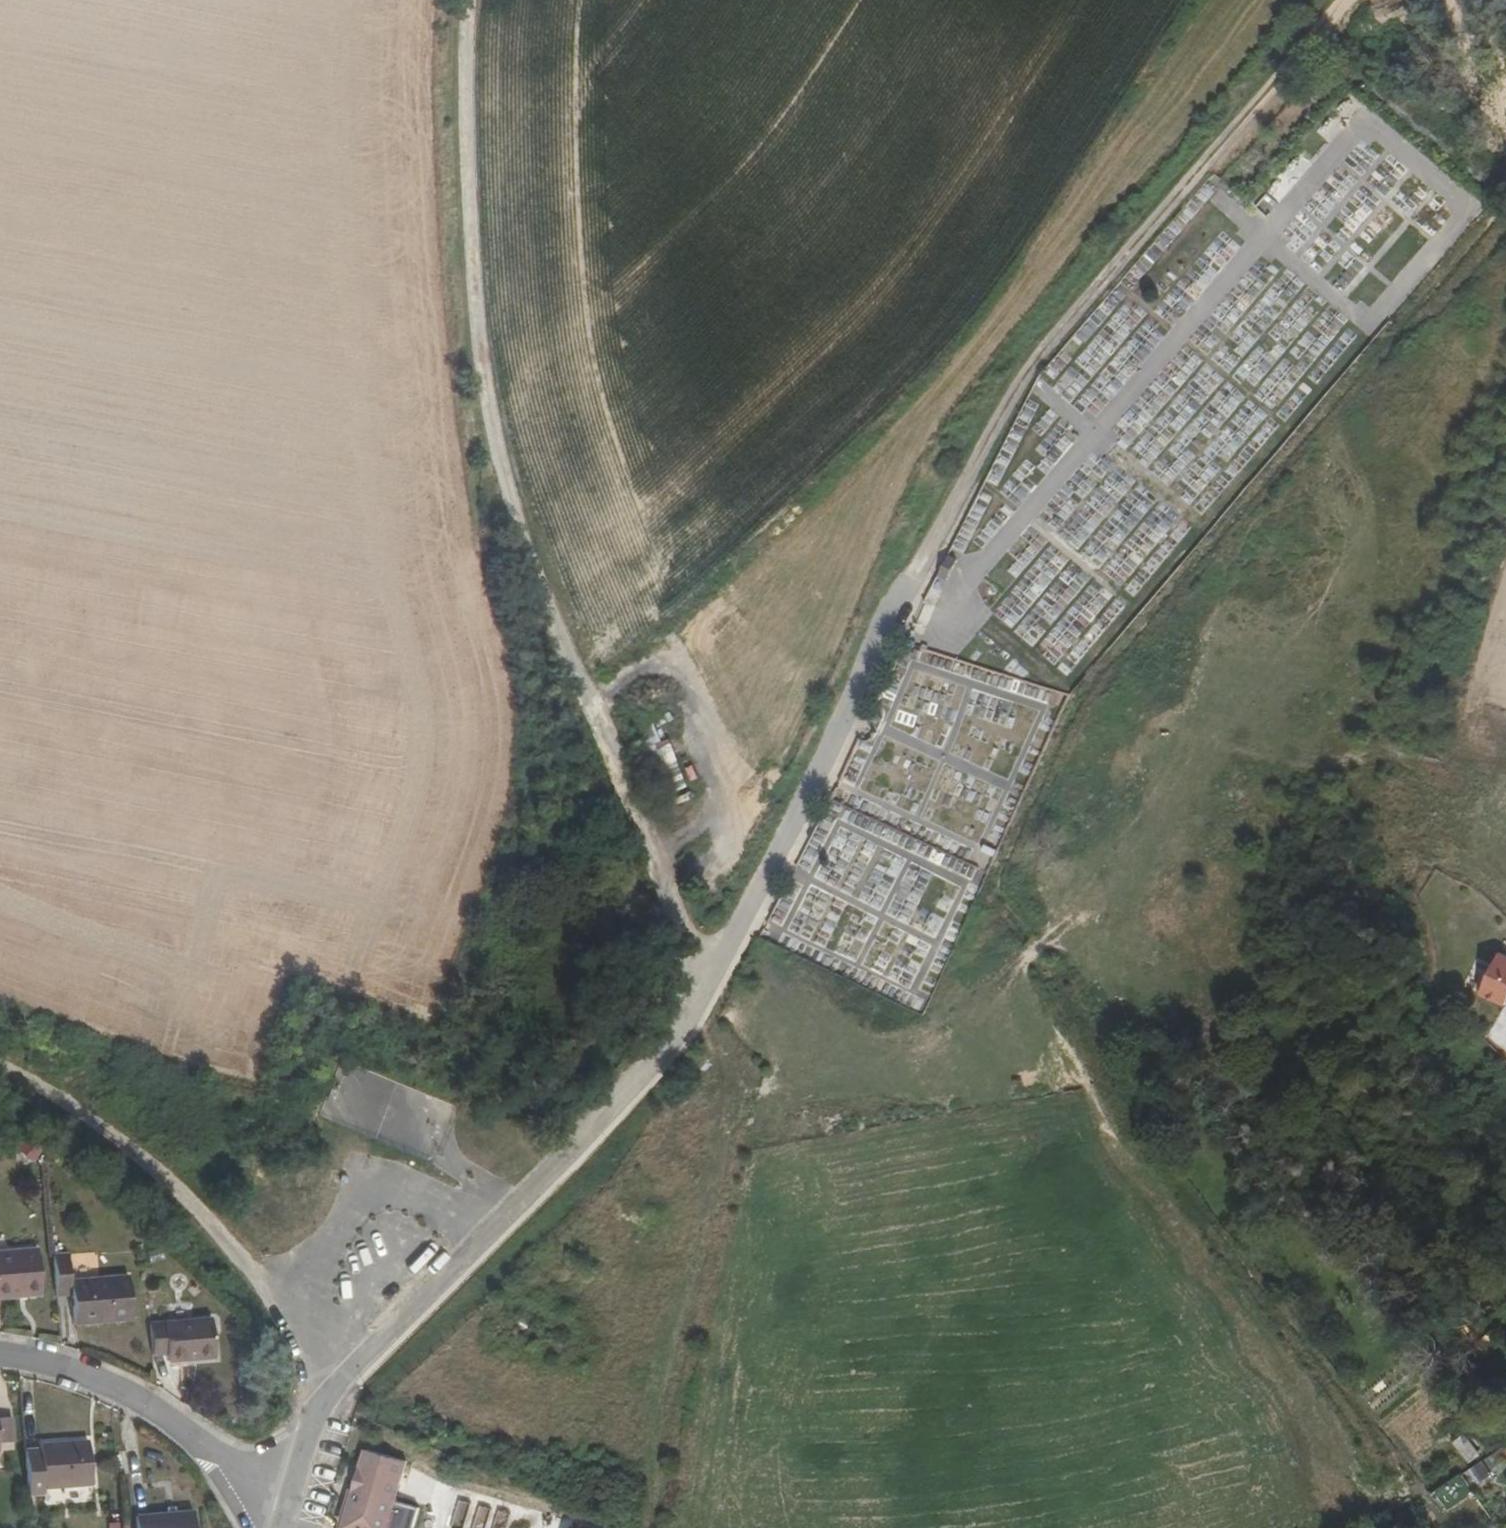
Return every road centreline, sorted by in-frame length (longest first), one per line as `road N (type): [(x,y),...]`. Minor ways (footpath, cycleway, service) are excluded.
road 1 (track): [(703,986),(510,497),(473,254),(468,0)]
road 2 (track): [(1331,0),(1028,364)]
road 3 (track): [(0,1068),(78,1113),(223,1231),(336,1375)]
road 4 (residential): [(0,1352),(26,1353),(181,1425),(288,1504)]

